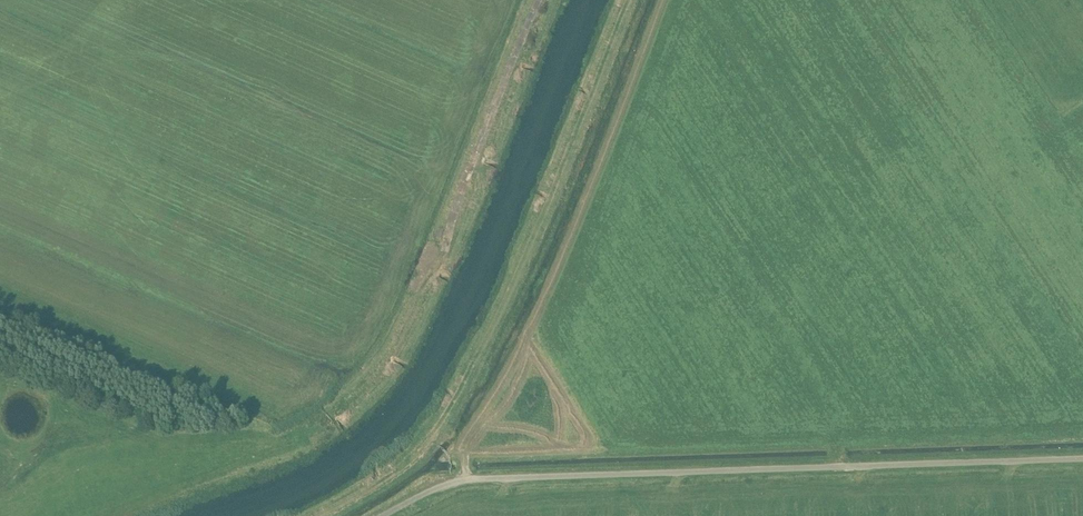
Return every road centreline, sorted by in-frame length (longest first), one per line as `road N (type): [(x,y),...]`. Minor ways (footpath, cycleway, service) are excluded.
road 1 (unclassified): [(368,515),(436,479),(1082,456)]
road 2 (track): [(316,515),(406,460),(446,417),(493,330),(627,0)]

